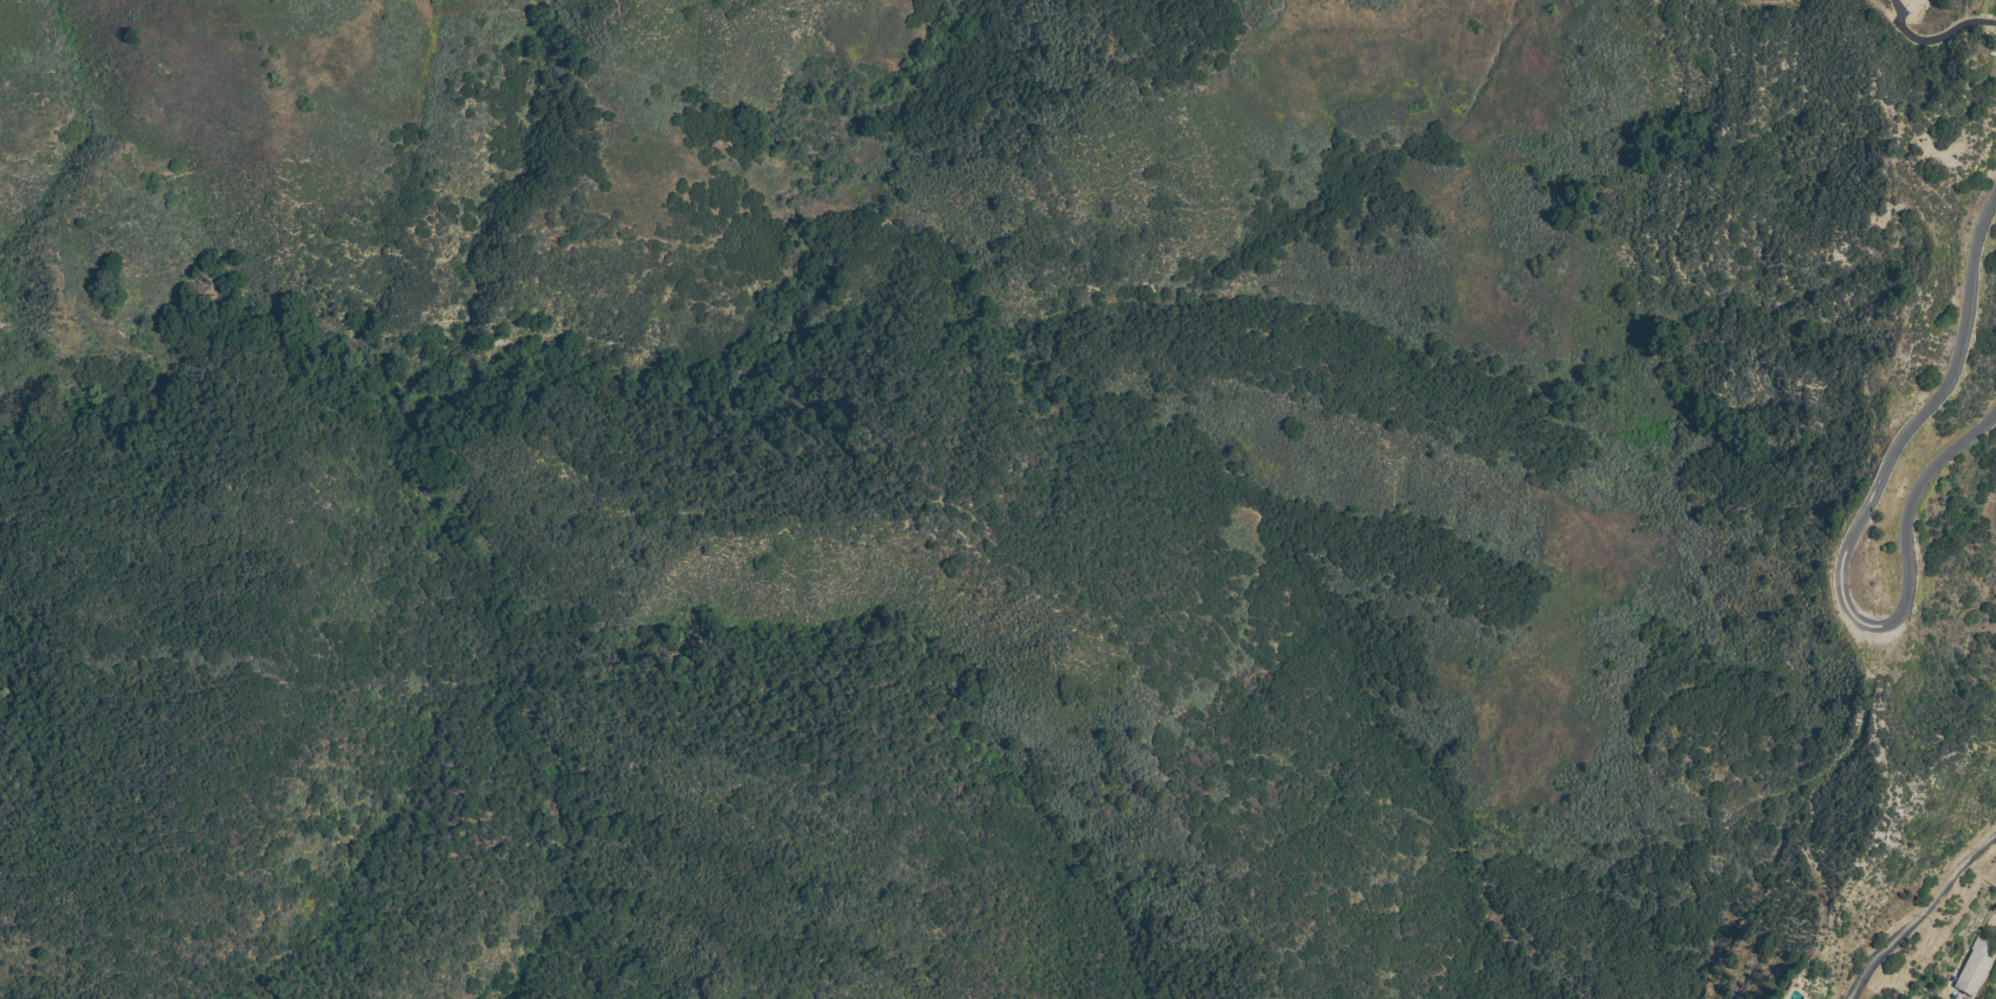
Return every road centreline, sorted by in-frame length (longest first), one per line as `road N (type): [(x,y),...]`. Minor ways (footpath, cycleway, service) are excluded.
road 1 (residential): [(1854,998),(1870,971),(1995,840)]

